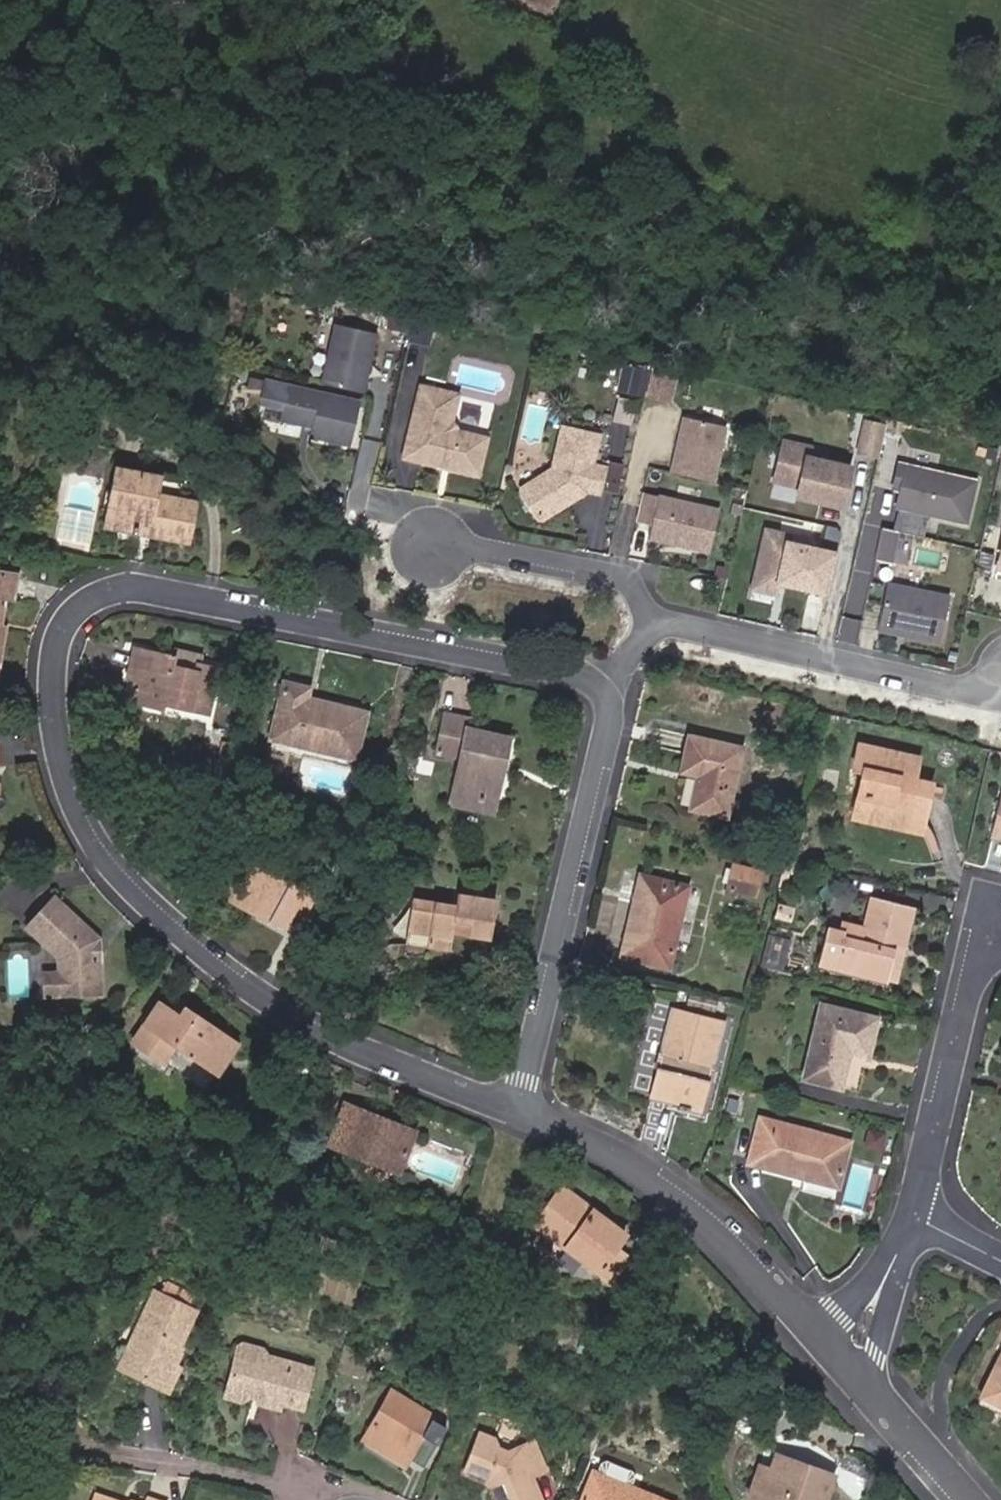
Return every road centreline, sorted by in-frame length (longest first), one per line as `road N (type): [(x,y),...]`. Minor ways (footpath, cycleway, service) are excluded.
road 1 (residential): [(505,1107),(328,1039),(141,907),(67,807),(55,752),(62,643),(90,609),(119,591),(567,678),(612,696)]
road 2 (residential): [(612,696),(505,1107)]
road 3 (residential): [(811,1321),(689,1207),(600,1150),(505,1107)]
road 4 (residential): [(646,614),(967,691),(1000,685)]
road 5 (residential): [(1000,940),(991,939),(968,978),(927,1137),(920,1200)]
road 6 (residential): [(432,540),(624,573),(646,614)]
road 7 (residential): [(920,1447),(924,1370),(939,1330),(962,1299),(1000,1273)]
road 8 (residential): [(881,1402),(901,1295),(896,1265)]

